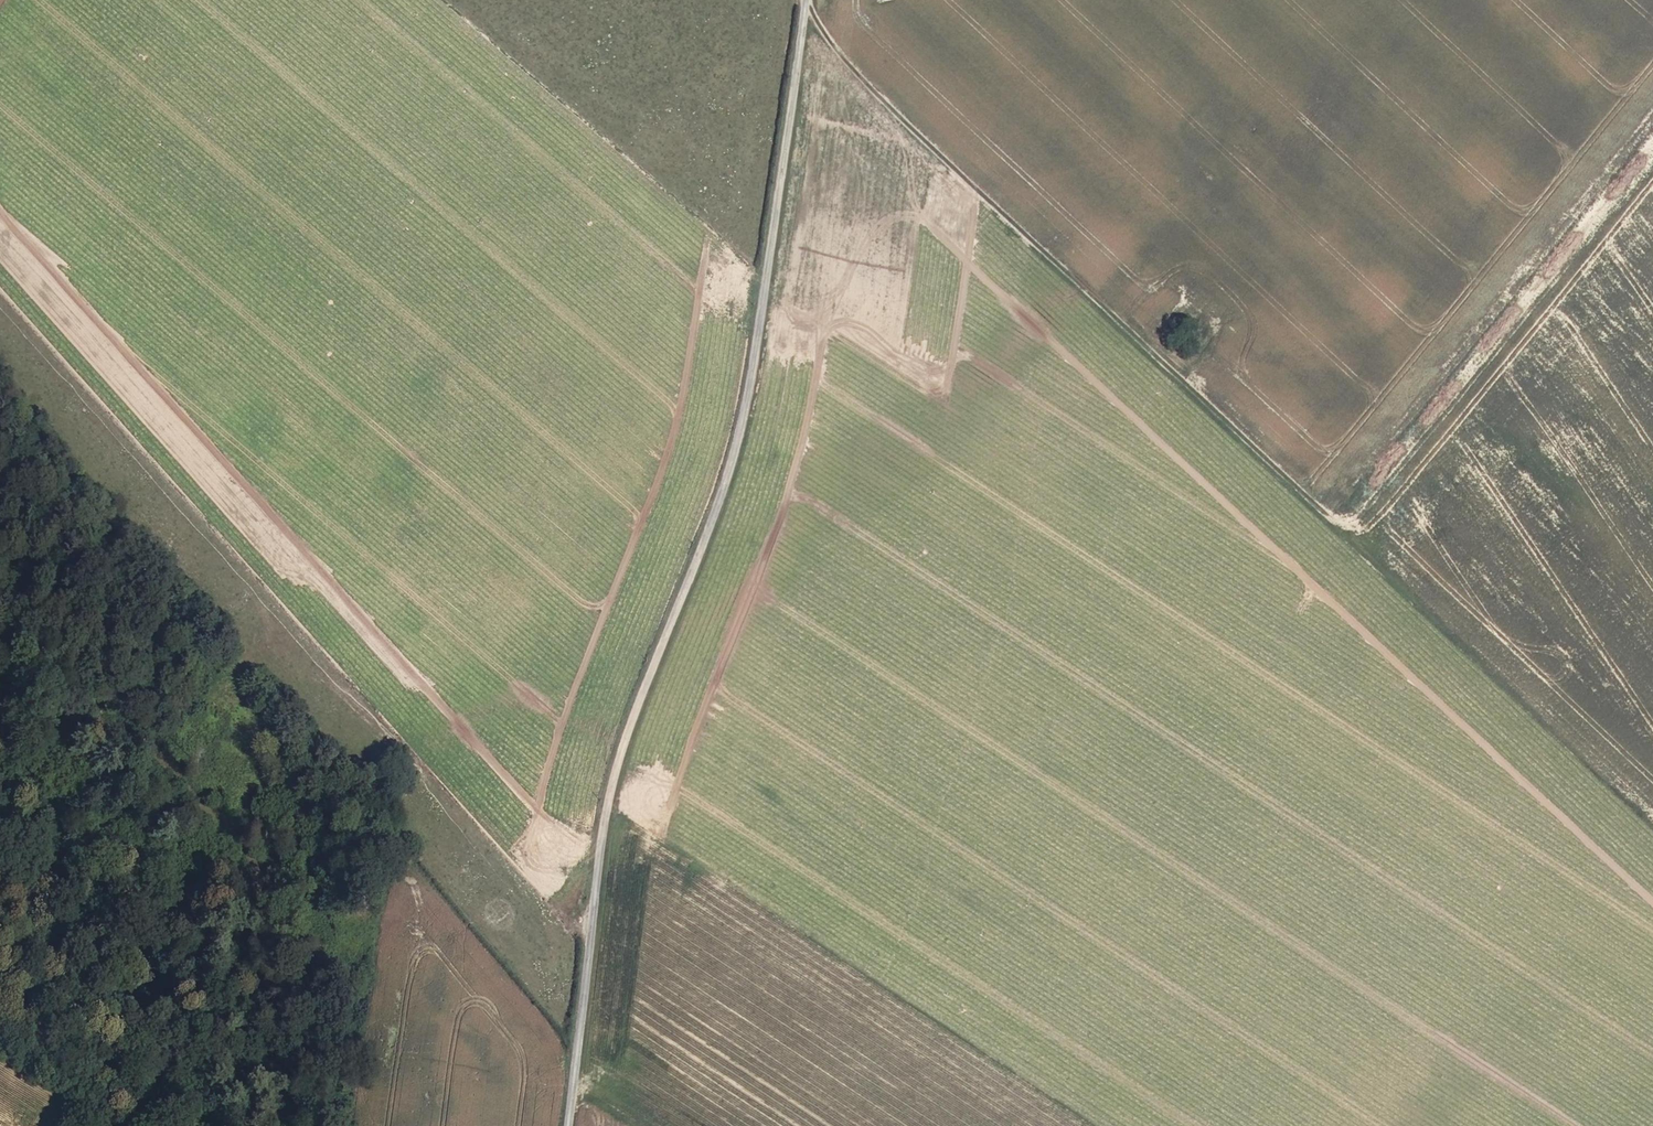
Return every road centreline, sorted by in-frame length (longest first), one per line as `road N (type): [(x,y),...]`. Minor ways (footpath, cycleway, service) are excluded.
road 1 (unclassified): [(808,0),(762,317),(728,481),(619,765),(597,869),(568,1125)]

